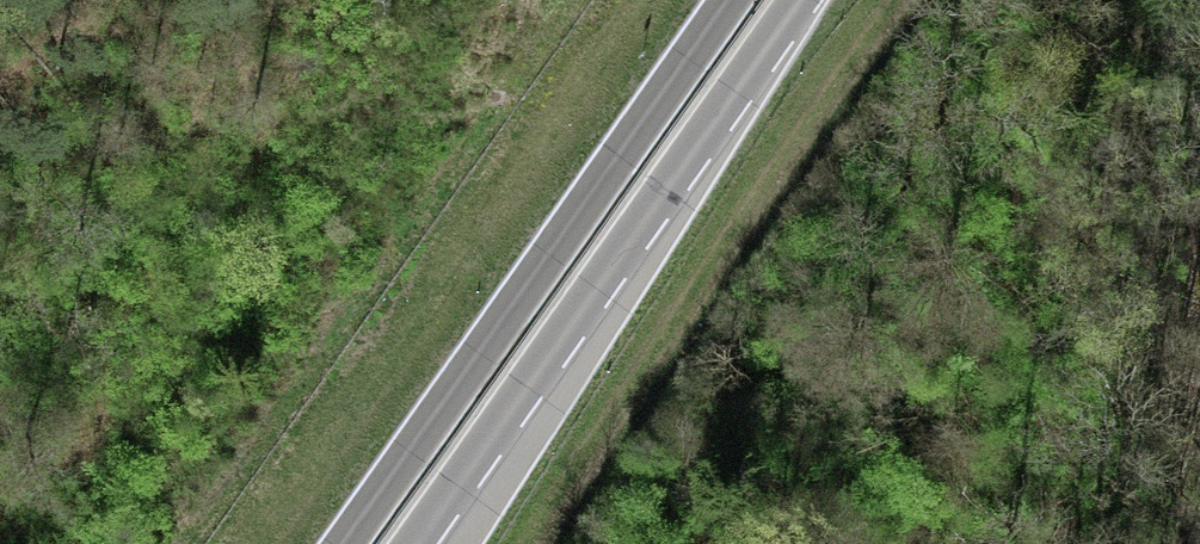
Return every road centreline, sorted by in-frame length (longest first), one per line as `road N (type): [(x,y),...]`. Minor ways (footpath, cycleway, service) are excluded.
road 1 (trunk): [(734,0),(345,543)]
road 2 (trunk): [(411,543),(796,0)]
road 3 (track): [(532,543),(901,0)]

